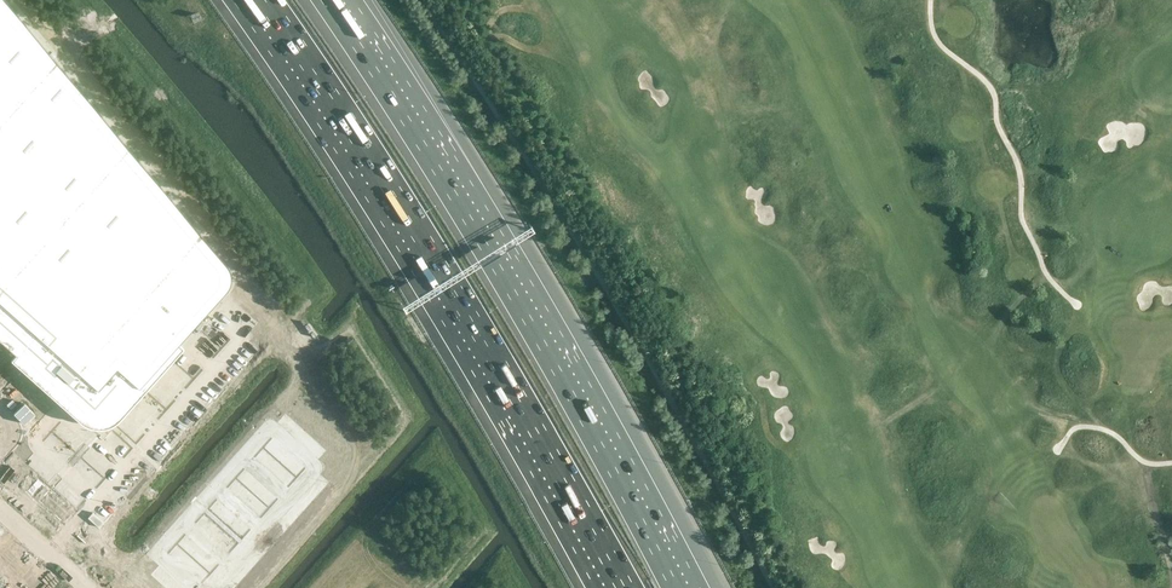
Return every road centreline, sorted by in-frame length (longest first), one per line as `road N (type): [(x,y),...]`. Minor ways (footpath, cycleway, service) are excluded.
road 1 (motorway): [(262,0),(416,234),(623,587)]
road 2 (motorway): [(675,587),(616,470),(469,220),(325,0)]
road 3 (track): [(1099,429),(1057,373),(1068,335),(1067,295)]

